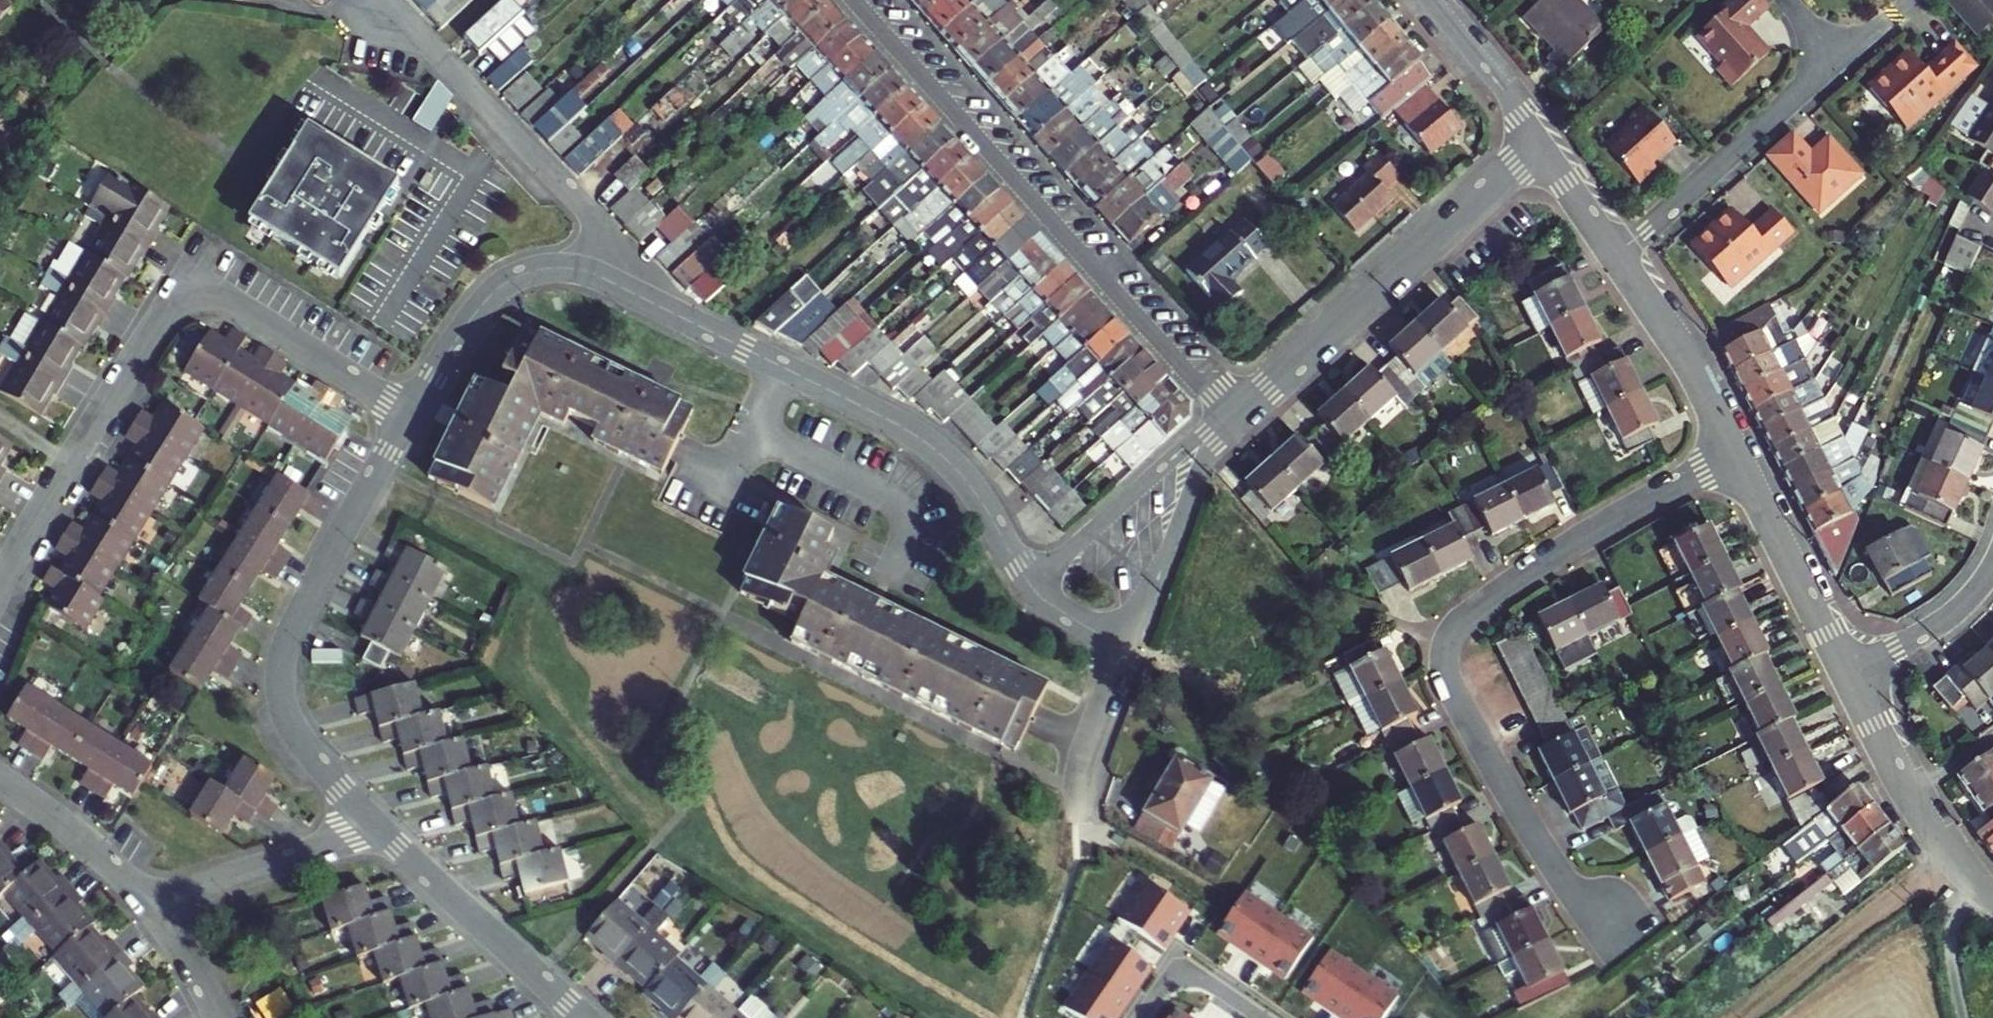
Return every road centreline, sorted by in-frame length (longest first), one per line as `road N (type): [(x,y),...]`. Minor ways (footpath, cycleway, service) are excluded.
road 1 (residential): [(1736,455),(1490,598),(1449,635),(1443,657),(1463,712),(1539,846),(1611,951)]
road 2 (residential): [(0,581),(190,279),(410,416)]
road 3 (residential): [(852,0),(1229,419)]
road 4 (residential): [(635,294),(924,441),(987,508),(1031,587)]
road 5 (residential): [(375,824),(291,724),(281,670),(304,604),(410,416)]
road 6 (residential): [(1229,419),(1540,144)]
road 7 (residential): [(385,0),(590,211),(635,294)]
road 8 (residential): [(410,416),(470,320),(511,278),(569,267),(635,294)]
road 9 (residential): [(1614,256),(1839,60)]
road 10 (residential): [(585,1017),(375,824)]
road 11 (residential): [(1229,419),(1186,446),(1031,587)]
road 12 (residential): [(1125,651),(1207,453),(1229,419)]
road 13 (residential): [(1845,672),(1736,455)]
road 14 (residential): [(150,901),(375,824)]
road 15 (residential): [(1736,455),(1677,344),(1614,256)]
road 16 (residential): [(150,901),(0,780)]
road 17 (residential): [(1845,672),(1956,611),(1992,565)]
road 18 (residential): [(1540,144),(1430,0)]
road 19 (residential): [(1083,812),(1087,745),(1125,651)]
road 20 (unclassified): [(1966,1017),(1943,914),(1953,860)]
road 21 (residential): [(1259,1017),(1190,975),(1165,981),(1140,1017)]
road 22 (residential): [(1915,804),(1845,672)]
road 23 (residential): [(218,1017),(150,901)]
road 24 (residential): [(1614,256),(1540,144)]

